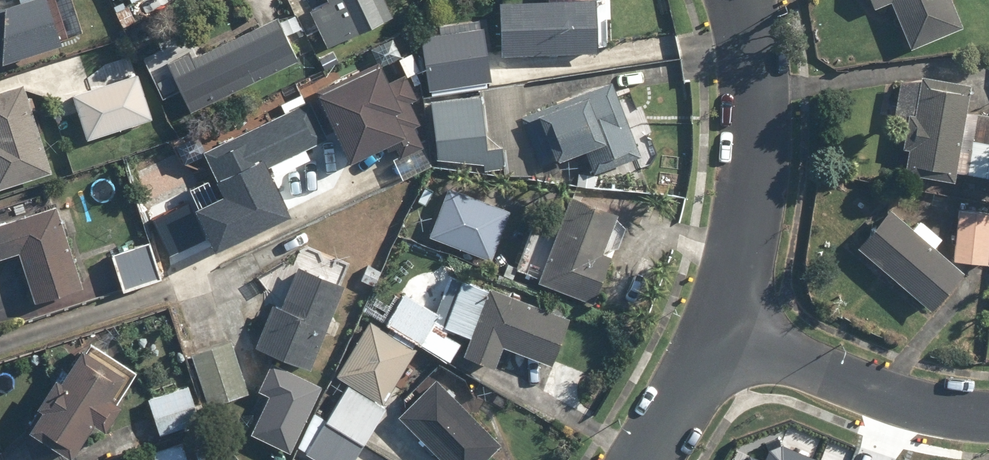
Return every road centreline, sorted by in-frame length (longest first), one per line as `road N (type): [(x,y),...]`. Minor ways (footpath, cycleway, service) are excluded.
road 1 (residential): [(720,334),(745,219),(755,103),(736,0)]
road 2 (residential): [(720,334),(932,406),(988,415)]
road 3 (residential): [(645,459),(720,334)]

